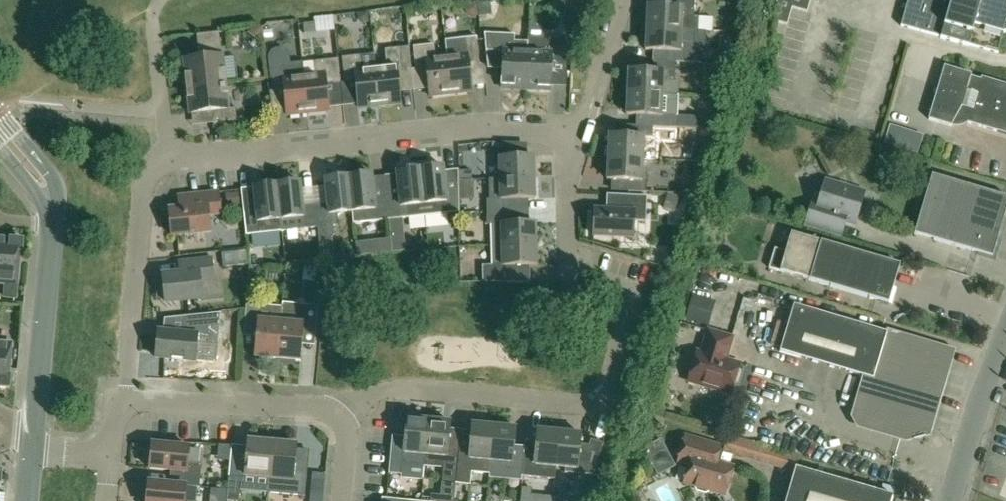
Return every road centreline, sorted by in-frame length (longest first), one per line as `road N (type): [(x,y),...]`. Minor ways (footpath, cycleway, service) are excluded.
road 1 (residential): [(331,412),(410,391),(599,406),(631,298),(584,277),(568,250),(566,186),(582,137)]
road 2 (residential): [(168,161),(472,132),(582,137)]
road 3 (residential): [(126,400),(145,182),(168,161)]
road 4 (residential): [(31,429),(51,220)]
road 5 (residential): [(331,412),(126,400)]
road 6 (unclassified): [(953,500),(1005,344)]
road 7 (residential): [(168,161),(154,18)]
road 8 (residential): [(582,137),(622,0)]
road 9 (residential): [(51,220),(52,179),(0,113)]

